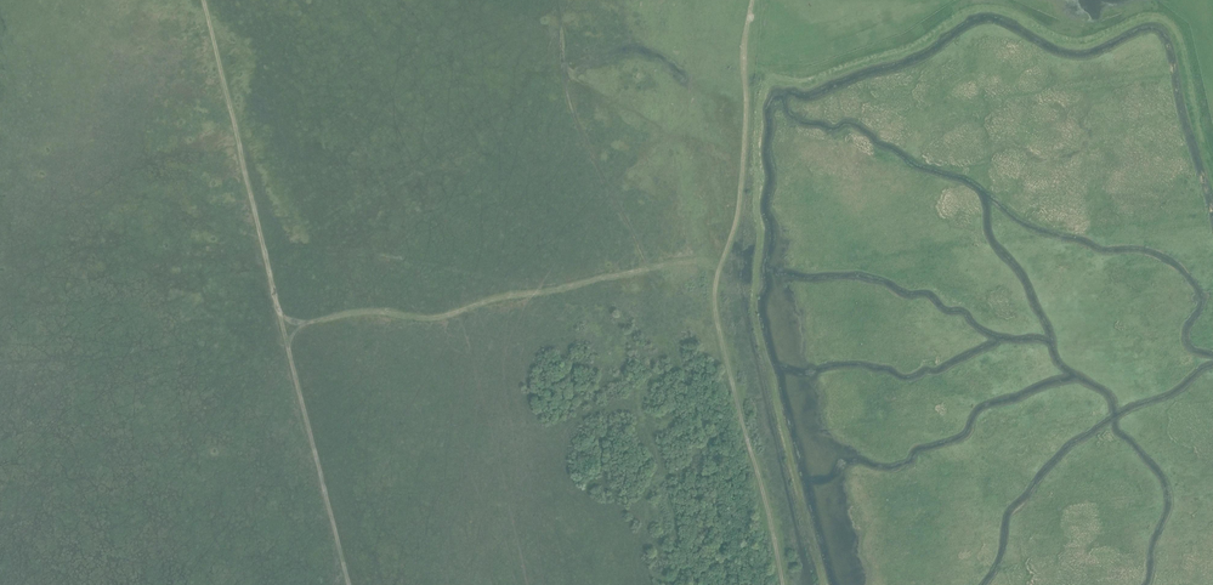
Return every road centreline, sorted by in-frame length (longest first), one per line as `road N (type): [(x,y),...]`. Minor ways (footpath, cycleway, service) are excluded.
road 1 (track): [(349,584),(283,329),(360,313),(427,319),(498,297),(722,261)]
road 2 (track): [(727,584),(714,479),(647,269),(571,106),(556,0)]
road 3 (track): [(750,0),(742,216),(715,281),(782,584)]
road 4 (track): [(283,329),(203,0)]

